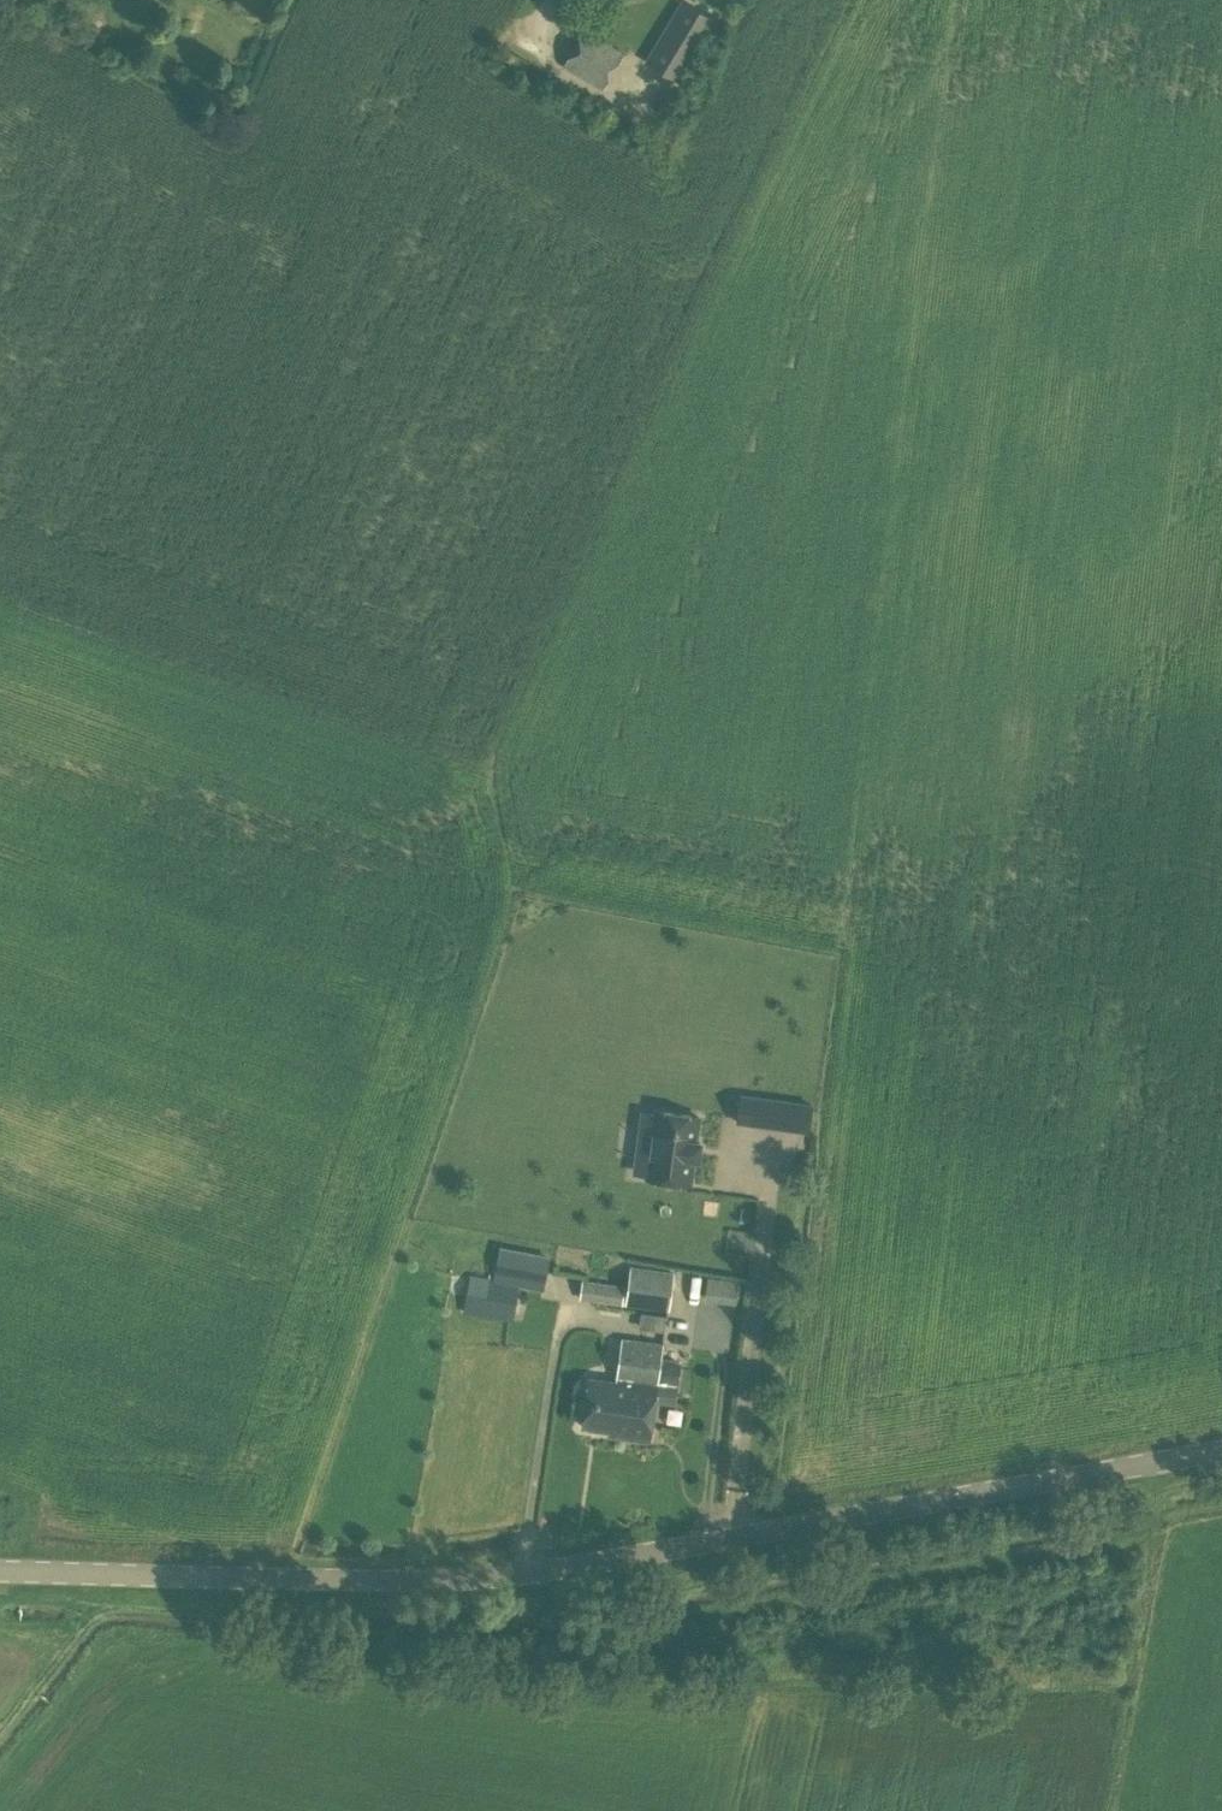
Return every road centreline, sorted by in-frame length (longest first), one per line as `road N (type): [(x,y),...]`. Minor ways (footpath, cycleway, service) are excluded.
road 1 (tertiary): [(0,1568),(458,1581),(1221,1450)]

